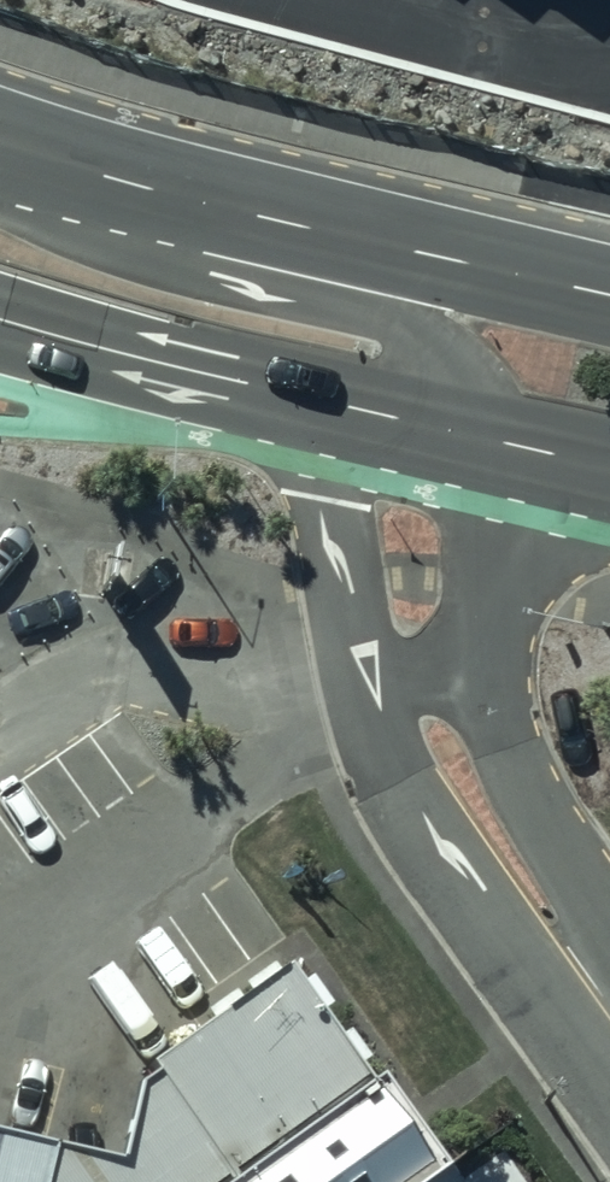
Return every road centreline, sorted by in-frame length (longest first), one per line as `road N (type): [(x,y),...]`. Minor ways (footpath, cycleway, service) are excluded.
road 1 (unclassified): [(609,1026),(502,935),(407,790),(374,701),(338,507),(307,396)]
road 2 (secondary): [(3,149),(609,297)]
road 3 (unclassified): [(3,149),(120,257),(429,331),(455,348),(470,376),(486,438)]
road 4 (unclassified): [(486,438),(485,664),(494,721),(513,774),(593,903),(609,957)]
road 5 (secondary): [(307,396),(0,320)]
road 6 (secondary): [(486,438),(307,396)]
road 7 (secondary): [(609,467),(486,438)]

